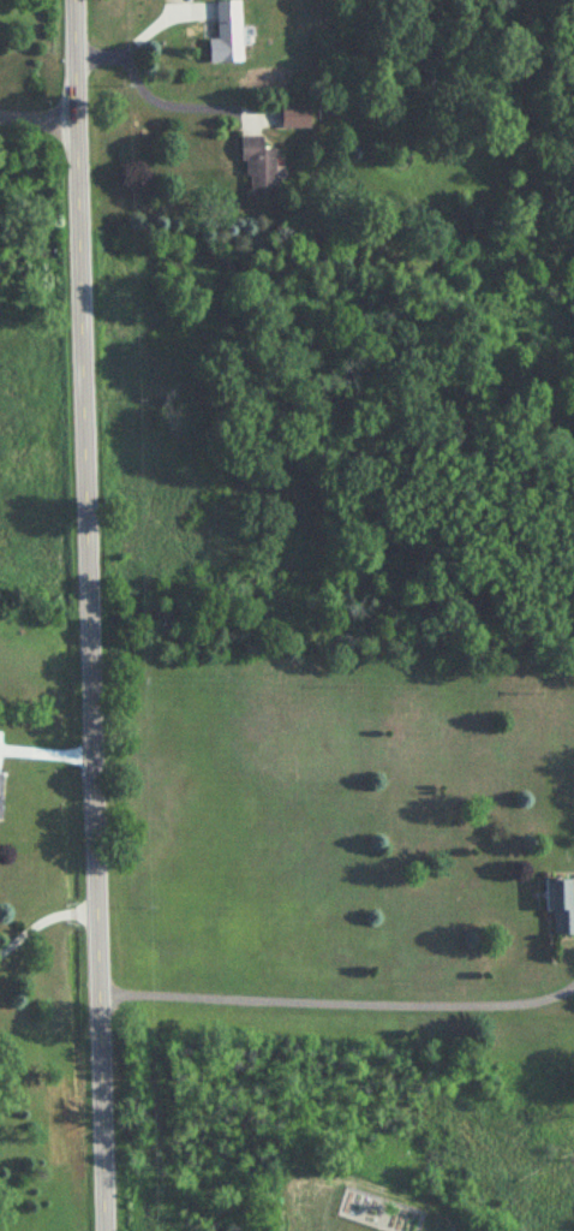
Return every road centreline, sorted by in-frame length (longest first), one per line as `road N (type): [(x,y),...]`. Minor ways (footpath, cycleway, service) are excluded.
road 1 (tertiary): [(99,1230),(71,0)]

